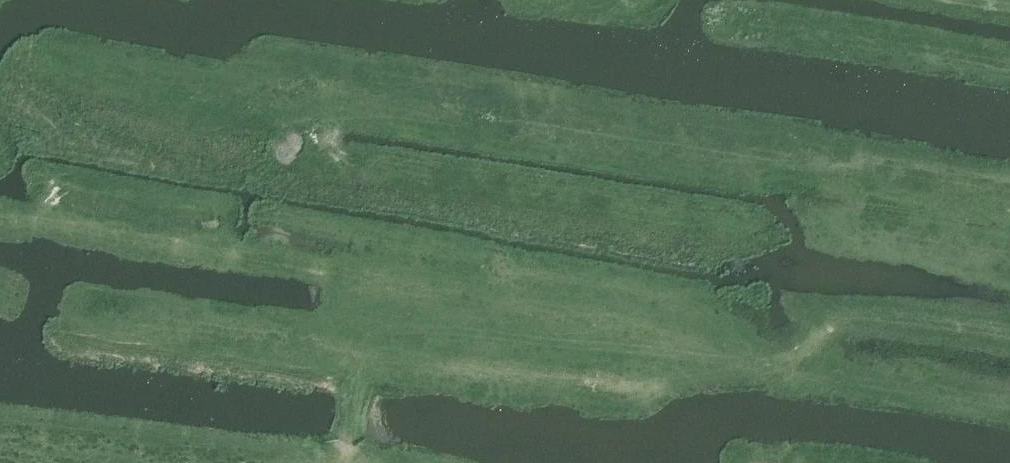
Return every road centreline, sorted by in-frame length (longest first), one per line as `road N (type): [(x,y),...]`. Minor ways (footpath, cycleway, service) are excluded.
road 1 (track): [(1009,340),(835,321),(800,354),(778,361),(397,331),(376,339),(355,372),(345,460)]

